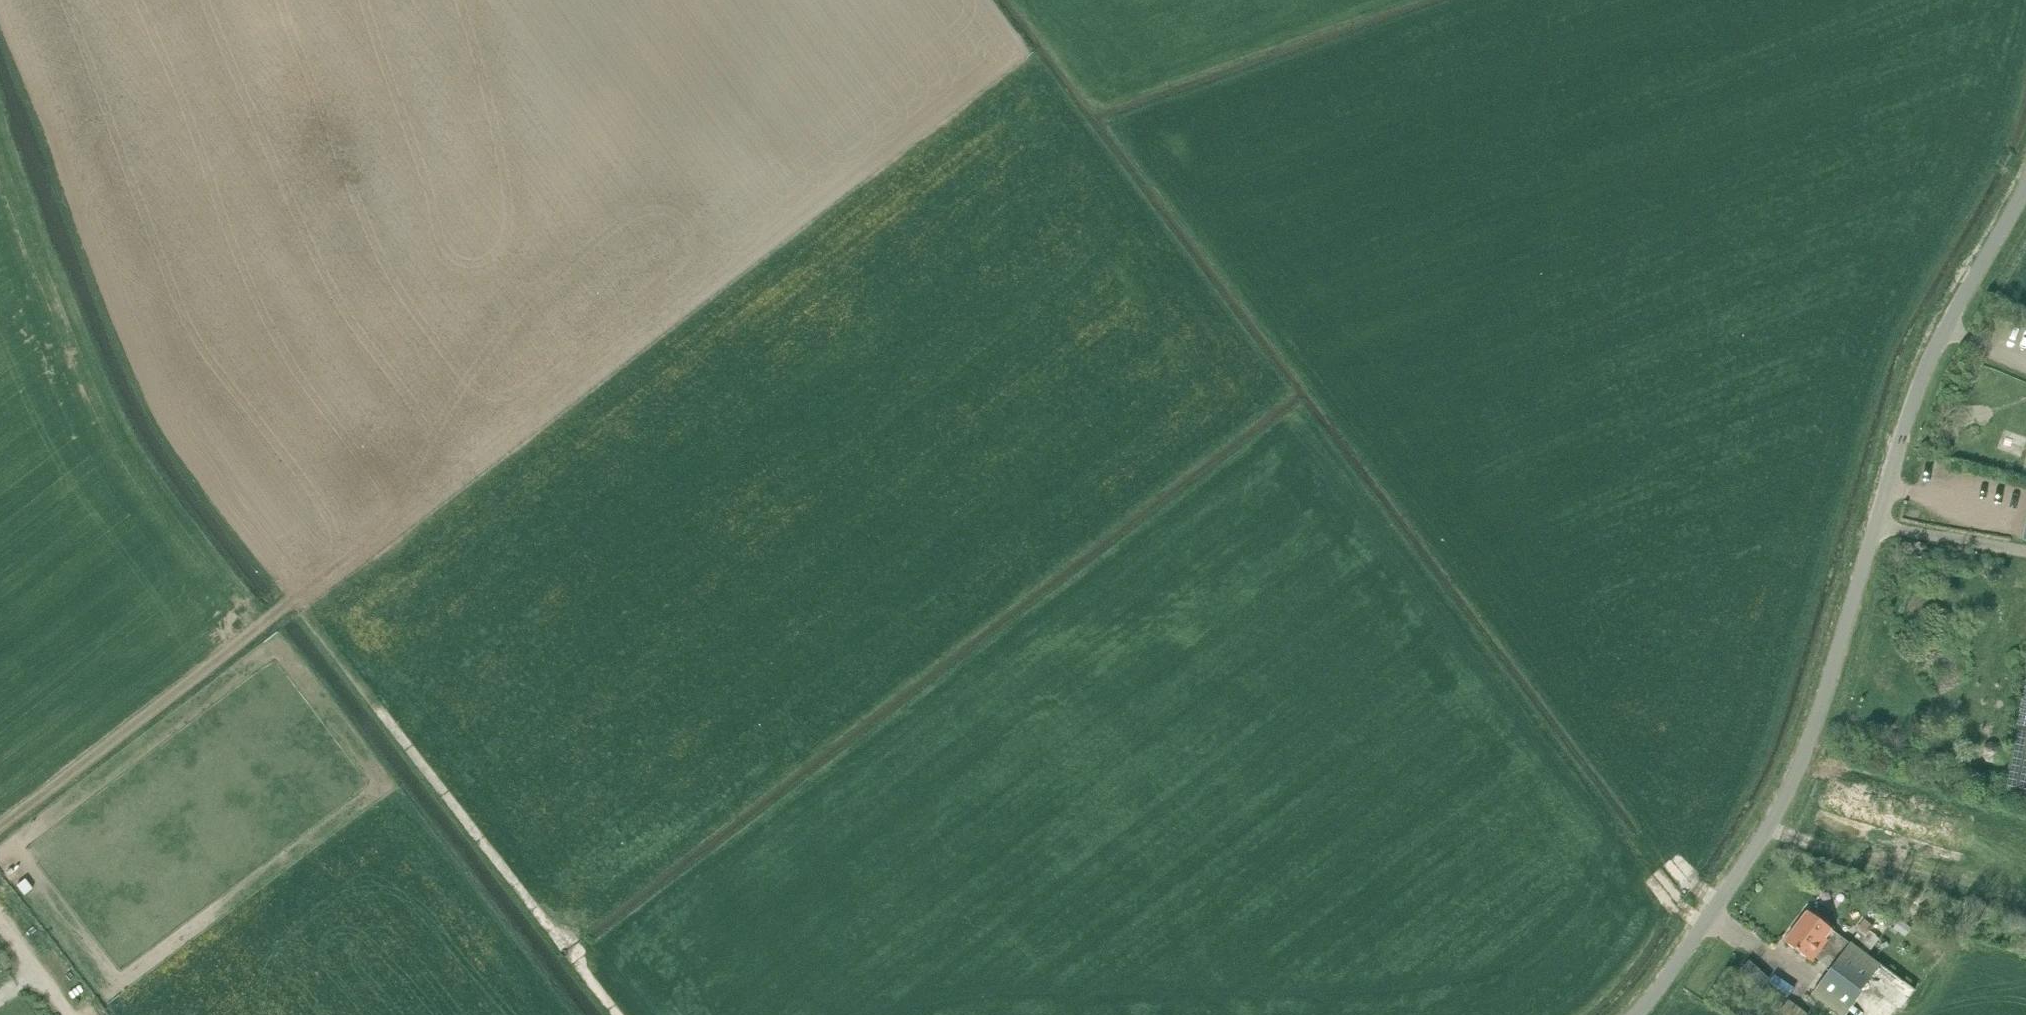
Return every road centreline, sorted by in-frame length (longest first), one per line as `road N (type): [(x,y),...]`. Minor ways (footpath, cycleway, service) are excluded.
road 1 (unclassified): [(1663,1014),(1811,792),(1923,367),(2025,186)]
road 2 (track): [(381,703),(630,1014)]

